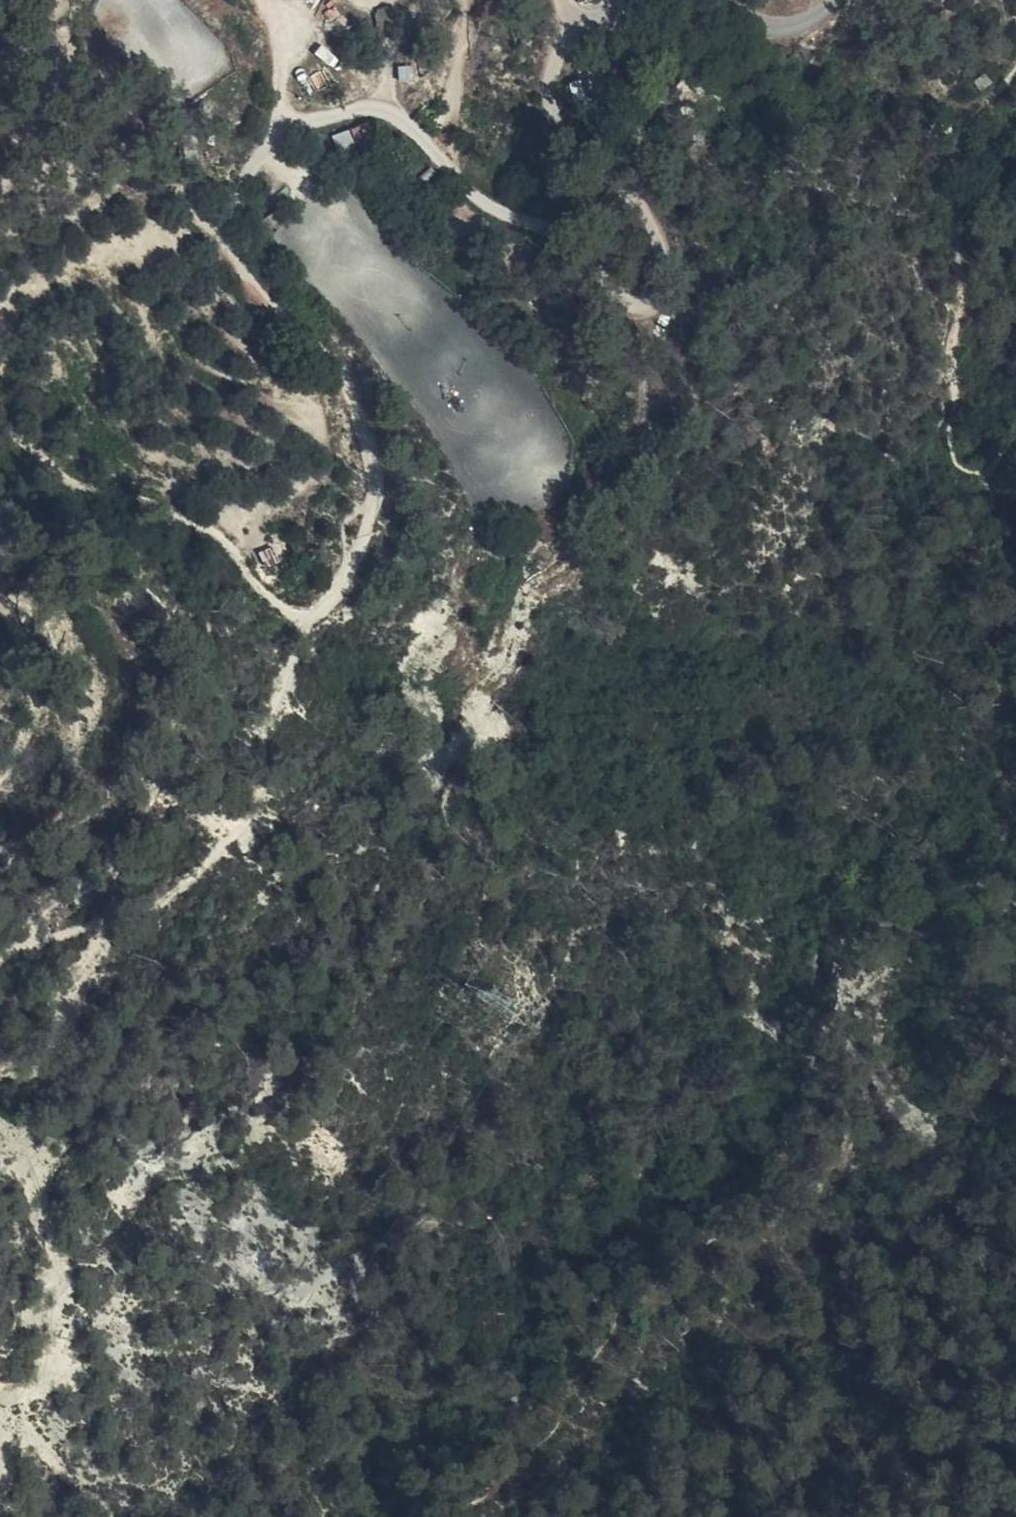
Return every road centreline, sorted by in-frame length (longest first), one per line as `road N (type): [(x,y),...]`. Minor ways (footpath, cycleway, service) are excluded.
road 1 (track): [(579,19),(555,57),(548,123),(645,235),(632,268),(476,199),(392,112),(227,130),(199,167),(219,254),(367,408),(379,518),(340,599),(287,621),(248,586),(207,532)]

